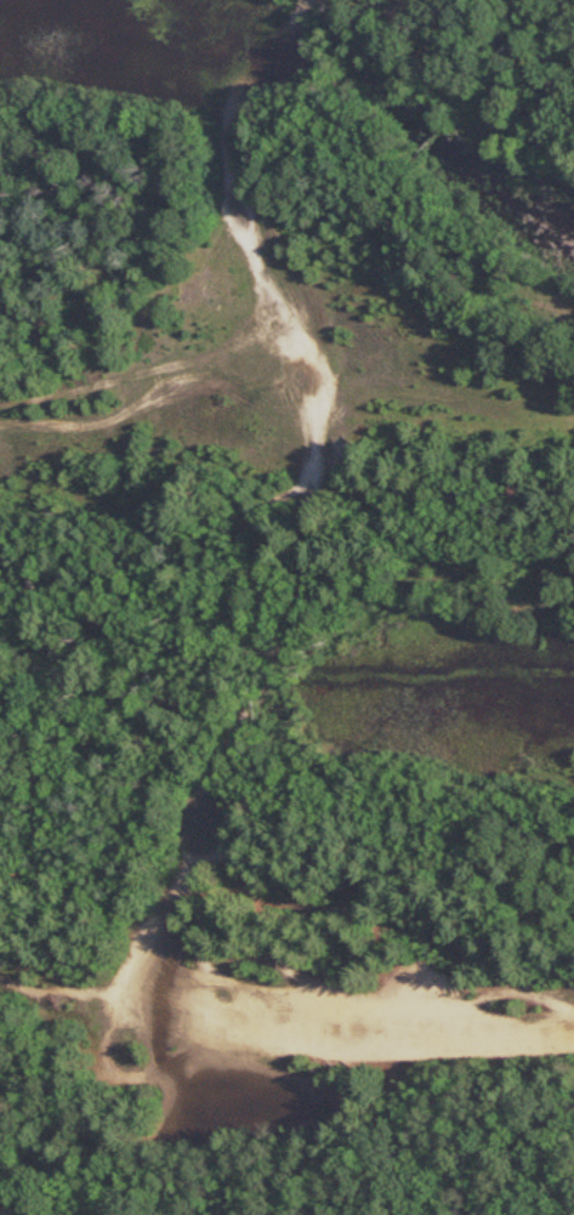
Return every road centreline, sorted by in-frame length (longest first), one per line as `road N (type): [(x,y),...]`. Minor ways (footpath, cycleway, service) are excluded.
road 1 (track): [(109,1058),(104,1038),(131,960),(167,895),(215,766),(269,680),(286,635),(309,476),(309,402),(237,191),(231,134),(255,69),(310,0)]
road 2 (track): [(198,818),(231,870),(273,907),(450,942),(525,977),(573,981)]
road 3 (track): [(0,403),(98,388),(209,358),(282,322)]

